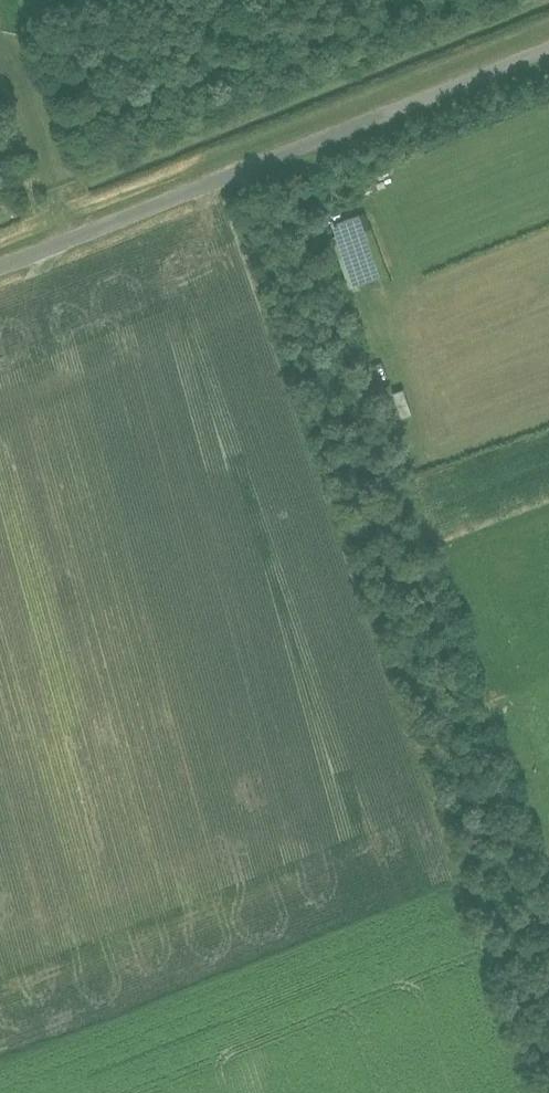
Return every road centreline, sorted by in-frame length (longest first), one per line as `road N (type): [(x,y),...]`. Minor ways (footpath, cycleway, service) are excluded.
road 1 (unclassified): [(0,266),(548,47)]

